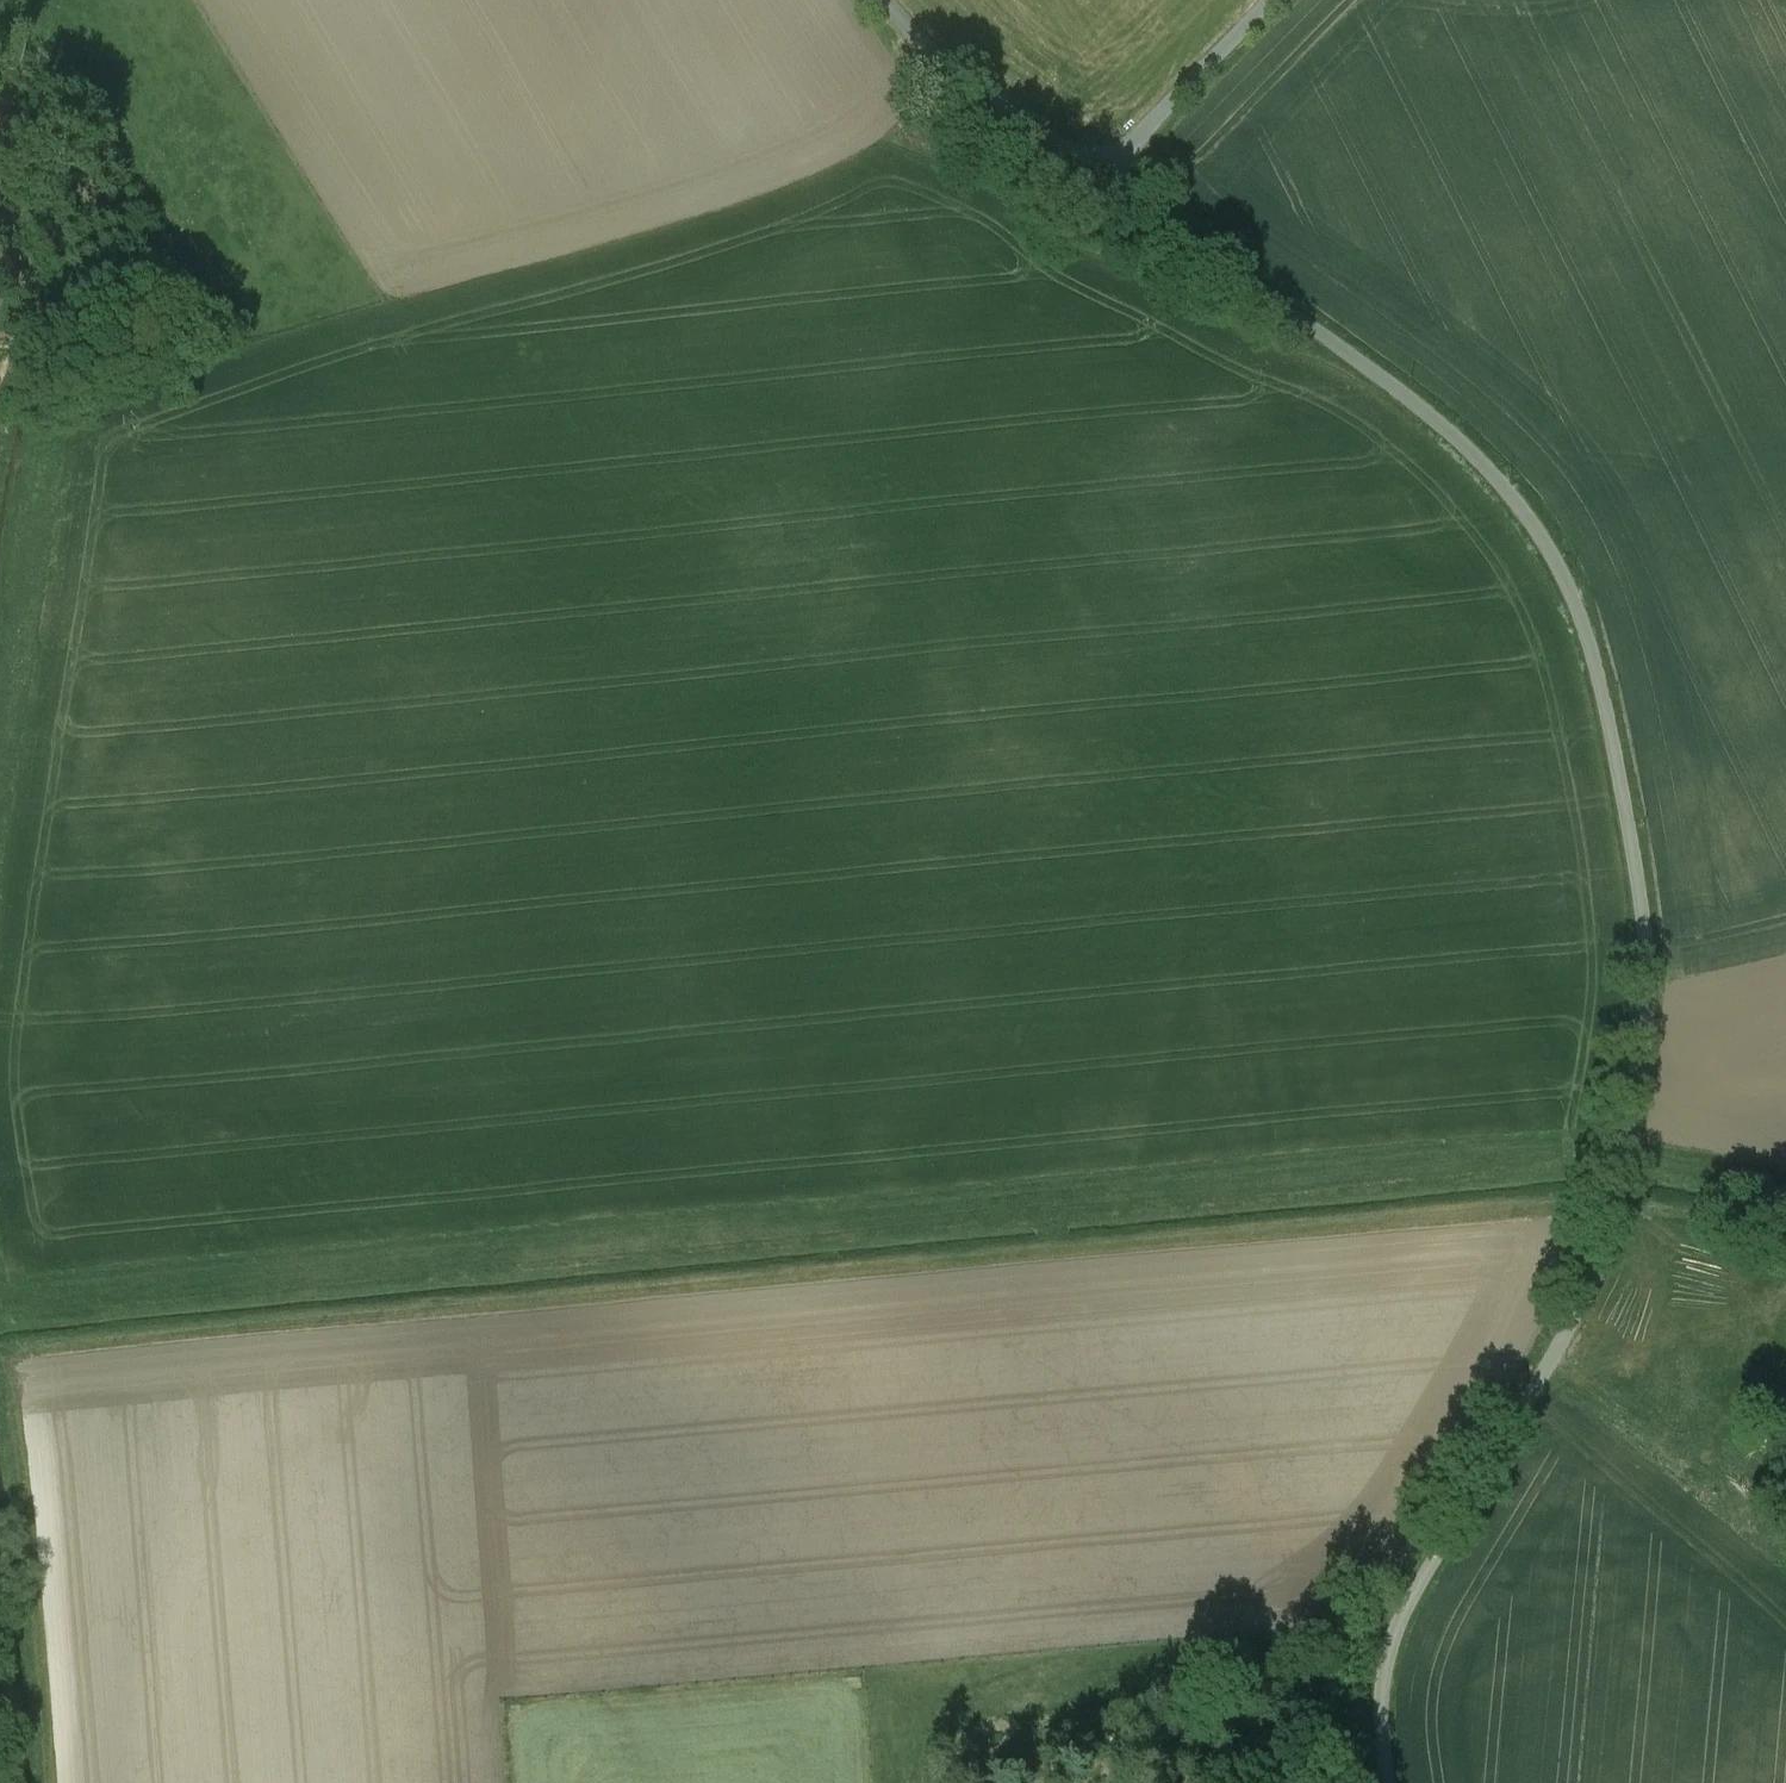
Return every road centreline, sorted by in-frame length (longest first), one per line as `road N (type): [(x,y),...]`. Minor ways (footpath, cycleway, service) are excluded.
road 1 (unclassified): [(1100,176),(1407,397),(1539,534),(1566,585),(1600,685),(1624,797),(1648,962),(1621,1199),(1590,1281),(1409,1601),(1383,1701),(1388,1782)]
road 2 (unclassified): [(879,0),(945,65),(1100,176)]
road 3 (unclassified): [(1100,176),(1275,0)]

